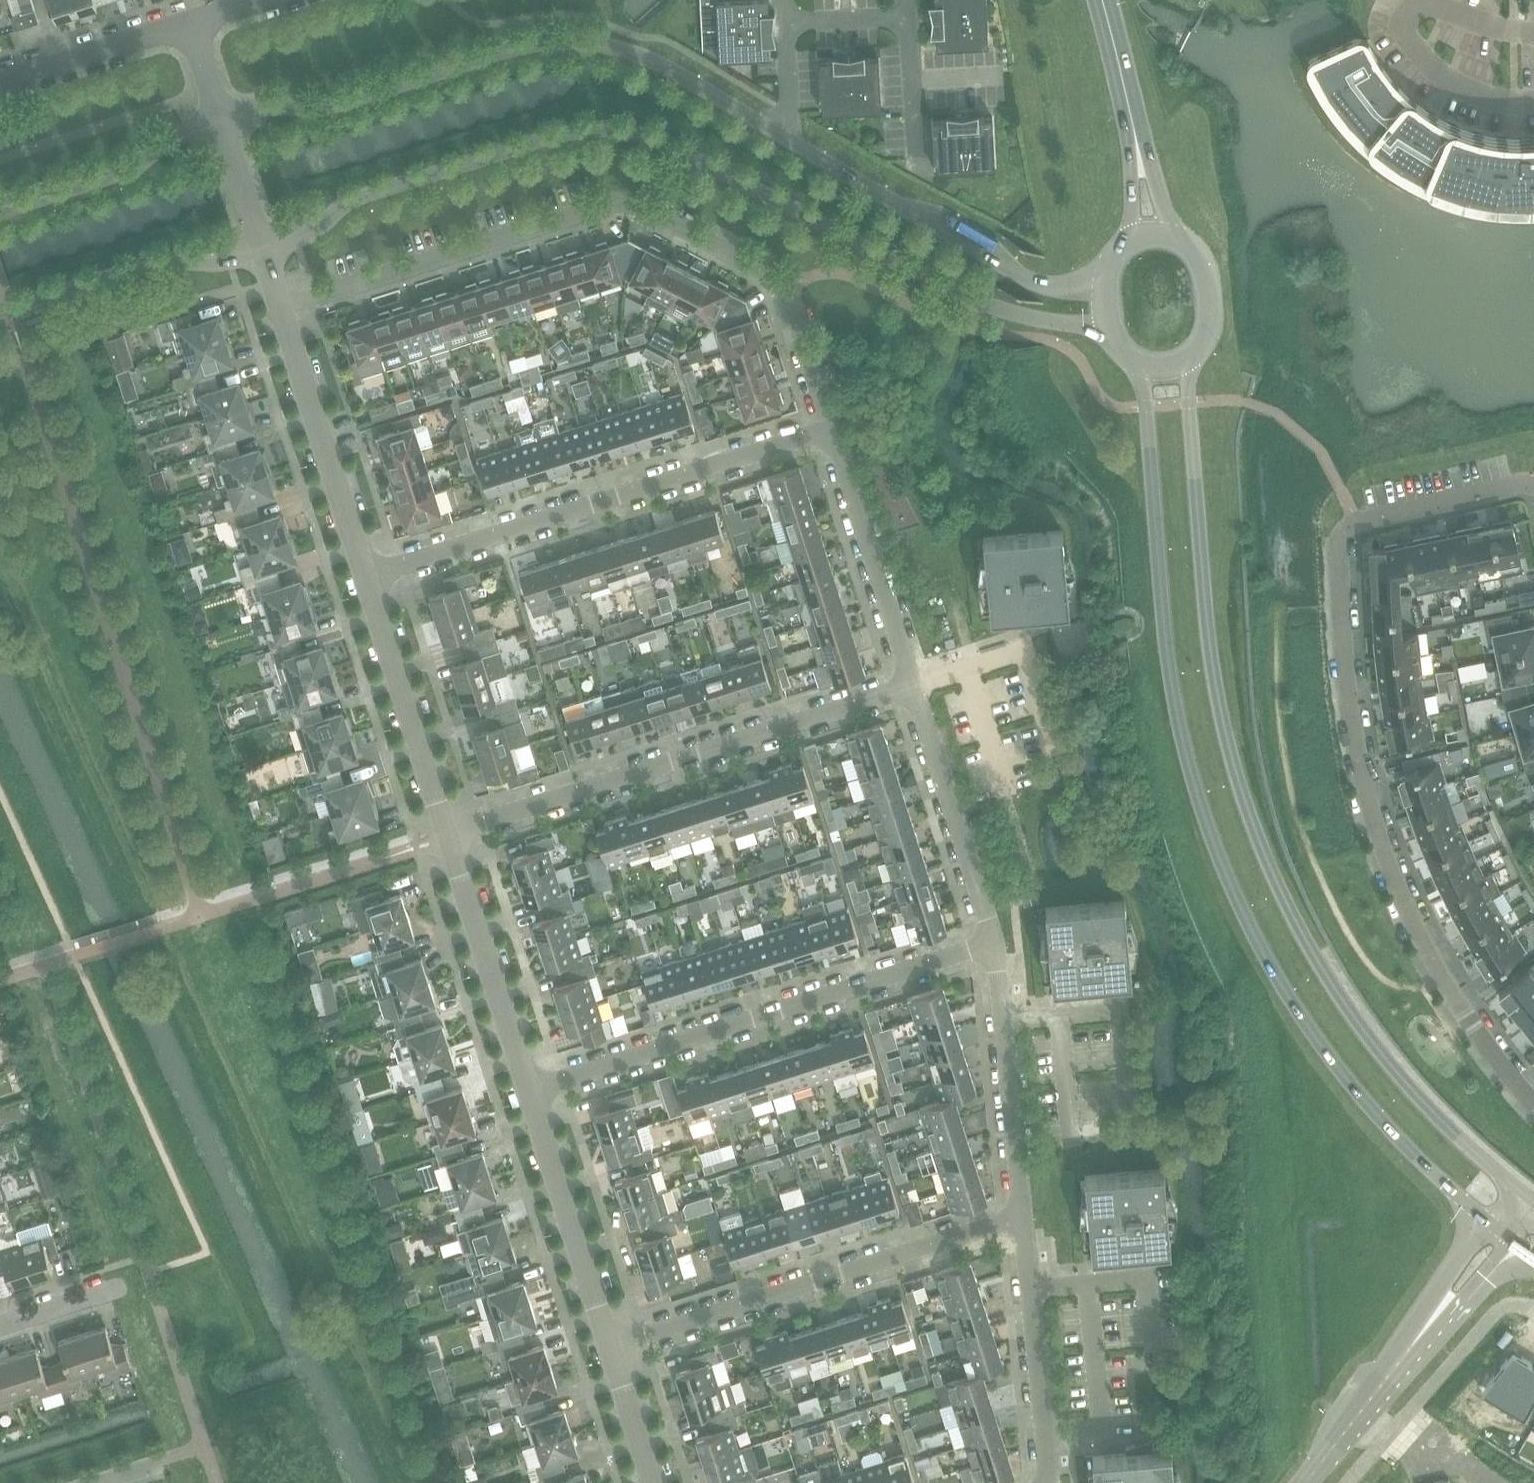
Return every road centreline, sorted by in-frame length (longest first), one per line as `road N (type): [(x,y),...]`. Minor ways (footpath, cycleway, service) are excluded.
road 1 (residential): [(1105,290),(1056,288),(1016,275),(622,46),(534,41),(333,104),(221,115)]
road 2 (primary): [(1145,371),(1182,743),(1216,854),(1277,979),(1341,1072),(1406,1149),(1491,1223)]
road 3 (primary): [(1529,1202),(1386,1062),(1320,973),(1279,887),(1221,727),(1184,369)]
road 4 (residential): [(261,251),(311,234),(351,198),(603,128),(630,132),(977,301),(1108,330)]
road 5 (residential): [(1533,482),(1349,528),(1338,544),(1343,705),(1388,855),(1466,1024),(1533,1097)]
road 6 (residential): [(830,428),(788,289),(625,201),(279,308)]
road 7 (residential): [(361,578),(830,428)]
road 8 (residential): [(528,1092),(991,945)]
road 9 (residential): [(447,835),(909,688)]
road 10 (residential): [(608,1351),(1019,1220)]
road 11 (residential): [(361,578),(279,308)]
road 12 (residential): [(991,945),(1019,1220)]
road 13 (residential): [(830,428),(909,688)]
road 14 (residential): [(608,1351),(528,1092)]
road 15 (residential): [(447,835),(361,578)]
road 16 (residential): [(0,312),(166,260),(229,261),(261,251)]
road 17 (residential): [(909,688),(991,945)]
road 18 (residential): [(528,1092),(447,835)]
road 19 (residential): [(1019,1220),(1042,1482)]
road 20 (residential): [(221,115),(132,168),(0,211)]
road 21 (tertiary): [(1307,1482),(1437,1318)]
road 22 (residential): [(0,80),(191,20)]
road 23 (primary): [(1184,369),(1211,326),(1201,260),(1171,235)]
road 24 (residential): [(261,251),(221,115)]
road 25 (residential): [(650,1482),(608,1351)]
road 26 (primary): [(1134,132),(1098,0)]
road 27 (residential): [(0,1325),(123,1288)]

